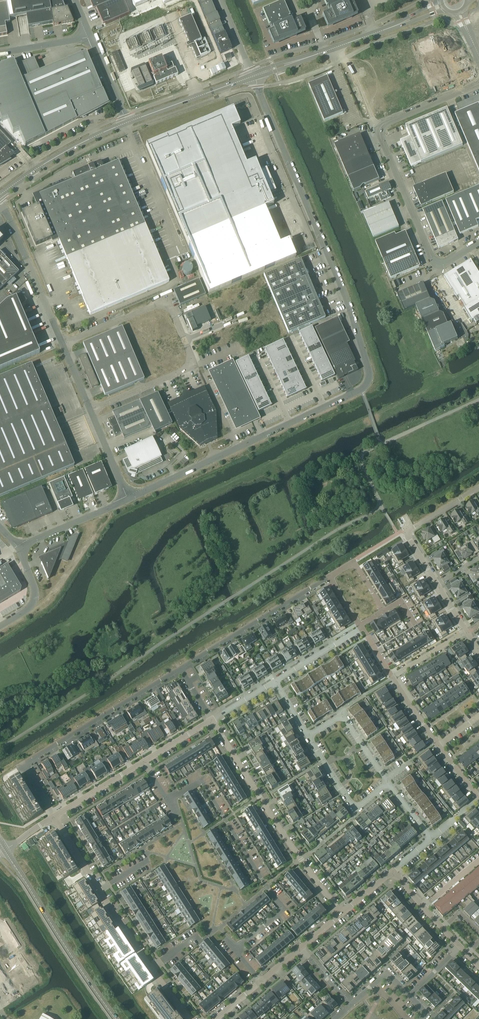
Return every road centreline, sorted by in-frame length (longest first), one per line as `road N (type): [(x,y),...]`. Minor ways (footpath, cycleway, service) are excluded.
road 1 (unclassified): [(128,500),(361,390),(369,377),(347,301),(253,76)]
road 2 (unclassified): [(478,83),(387,123),(380,133),(434,262),(478,242)]
road 3 (unclassified): [(90,410),(190,366),(172,310),(159,305),(62,344)]
road 4 (residential): [(169,801),(201,780),(285,910),(237,949)]
road 5 (residential): [(180,670),(31,761),(30,780),(53,818)]
road 6 (residential): [(343,913),(211,720)]
road 7 (tertiary): [(117,1018),(4,849)]
road 8 (residential): [(329,577),(180,670)]
road 9 (unclassified): [(62,344),(0,203)]
road 10 (tertiary): [(128,122),(0,195)]
road 11 (residential): [(436,585),(410,532),(478,488)]
road 12 (tertiary): [(253,76),(128,122)]
road 13 (residential): [(308,736),(353,806),(389,783)]

